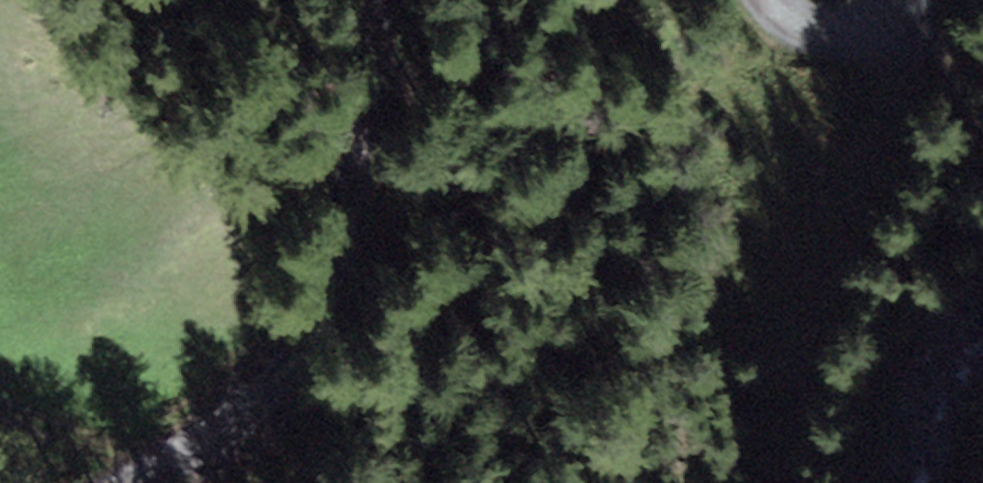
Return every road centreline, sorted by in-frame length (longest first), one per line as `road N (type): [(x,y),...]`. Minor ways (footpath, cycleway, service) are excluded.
road 1 (track): [(144,482),(167,477),(305,351),(385,0)]
road 2 (track): [(167,477),(0,408)]
road 3 (track): [(982,119),(897,10)]
road 4 (track): [(775,0),(788,16),(833,30),(897,10)]

